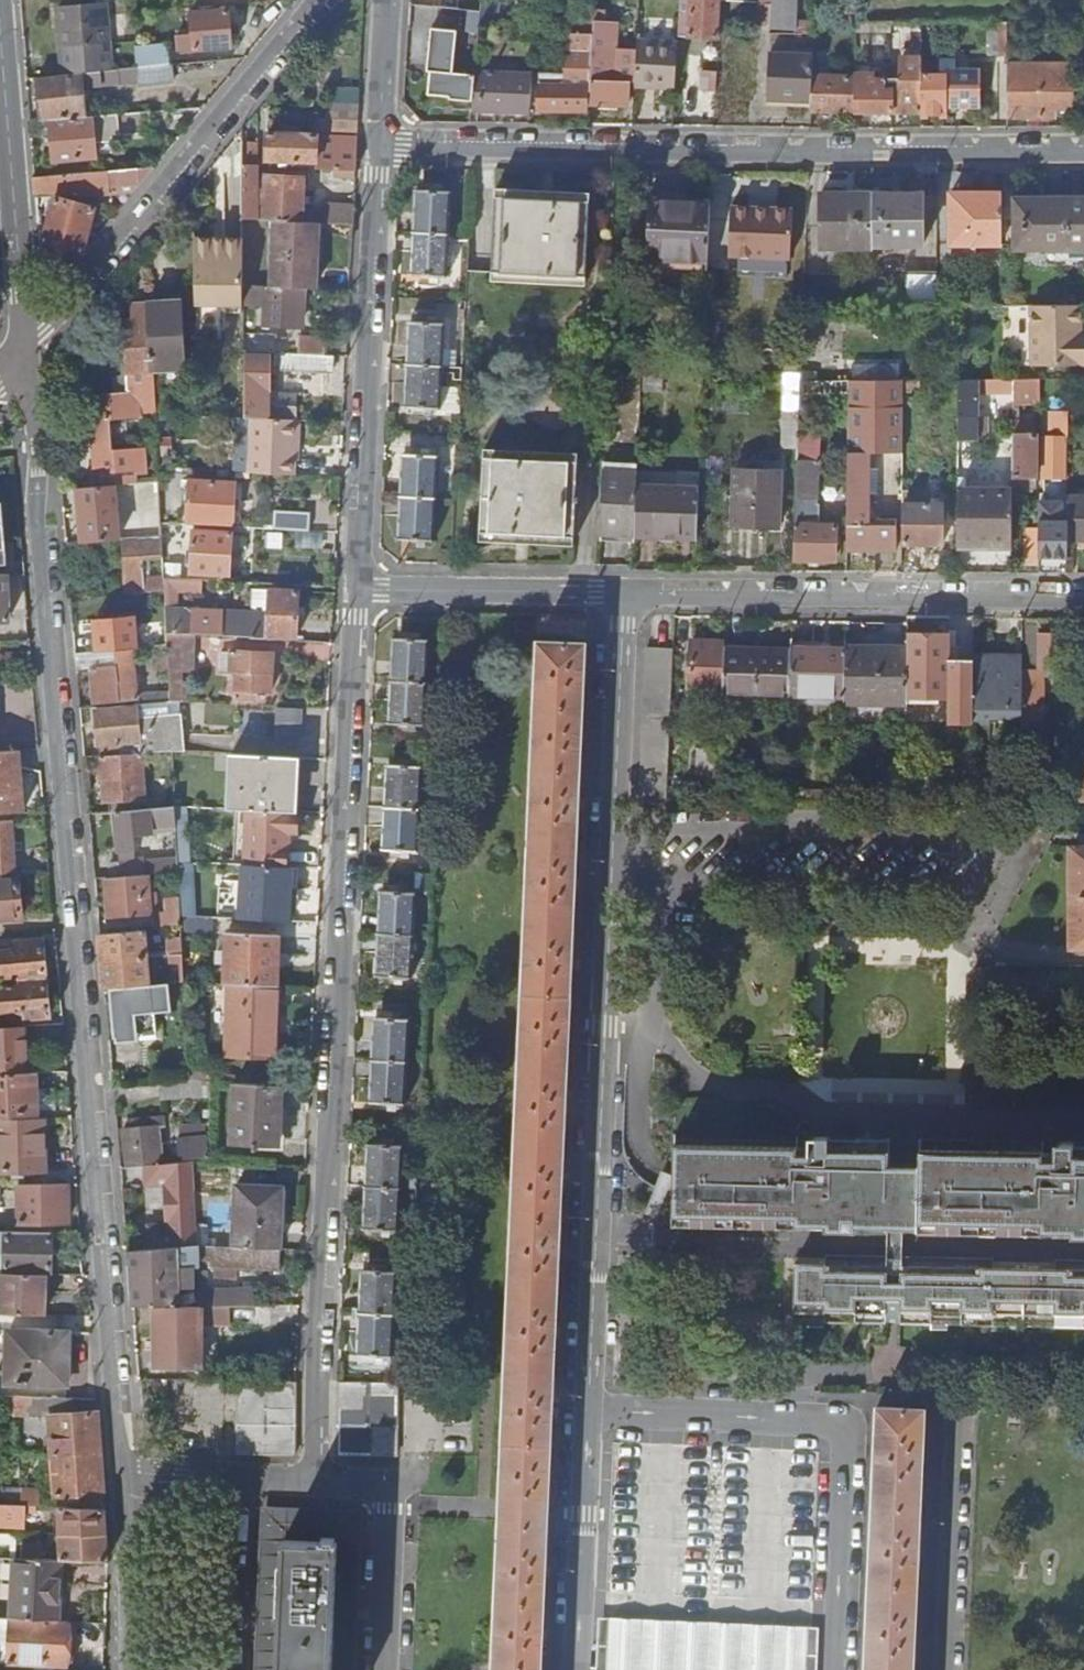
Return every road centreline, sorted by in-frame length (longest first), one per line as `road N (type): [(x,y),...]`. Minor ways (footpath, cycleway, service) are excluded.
road 1 (residential): [(114,1481),(24,346)]
road 2 (residential): [(357,589),(310,1489)]
road 3 (residential): [(587,1414),(624,592)]
road 4 (residential): [(1083,149),(379,144)]
road 5 (residential): [(587,1414),(850,1425),(836,1669)]
road 6 (residential): [(624,592),(1083,596)]
road 7 (residential): [(24,346),(319,0)]
road 8 (residential): [(379,144),(357,589)]
road 9 (residential): [(24,346),(0,34)]
road 10 (residential): [(357,589),(624,592)]
road 11 (residential): [(948,1669),(962,1404)]
road 12 (residential): [(310,1489),(389,1491),(377,1669)]
road 13 (residential): [(575,1669),(587,1414)]
road 14 (residential): [(123,1669),(114,1481)]
road 15 (residential): [(224,1669),(230,1486)]
road 16 (residential): [(386,0),(379,144)]

